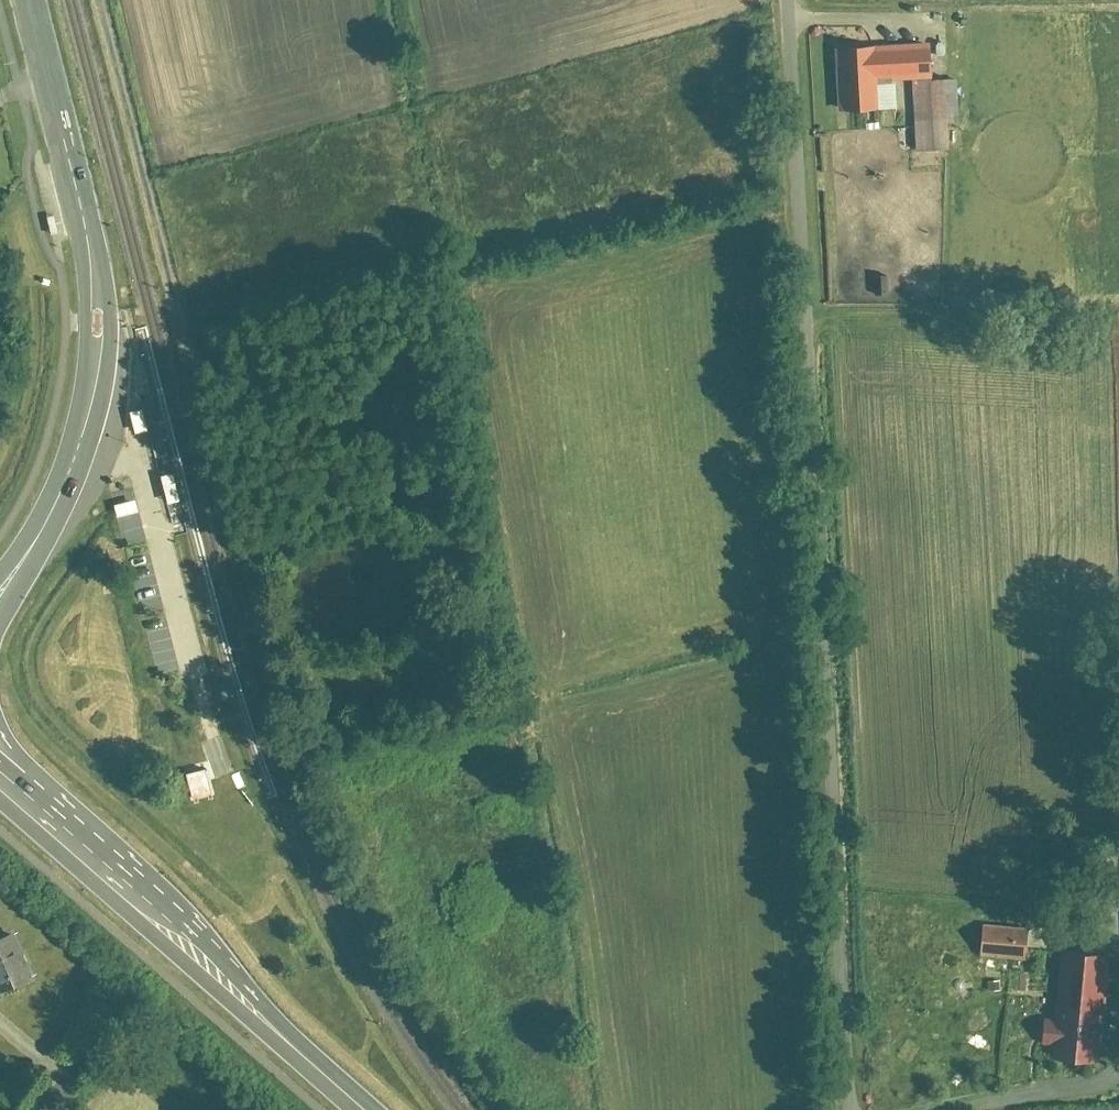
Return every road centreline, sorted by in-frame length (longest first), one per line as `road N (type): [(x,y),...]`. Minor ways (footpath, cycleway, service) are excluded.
road 1 (unclassified): [(770,0),(836,1109)]
road 2 (tertiary): [(0,591),(59,493),(93,351),(85,231),(27,0)]
road 3 (primary): [(255,1013),(0,785)]
road 4 (primary): [(255,1013),(363,1109)]

